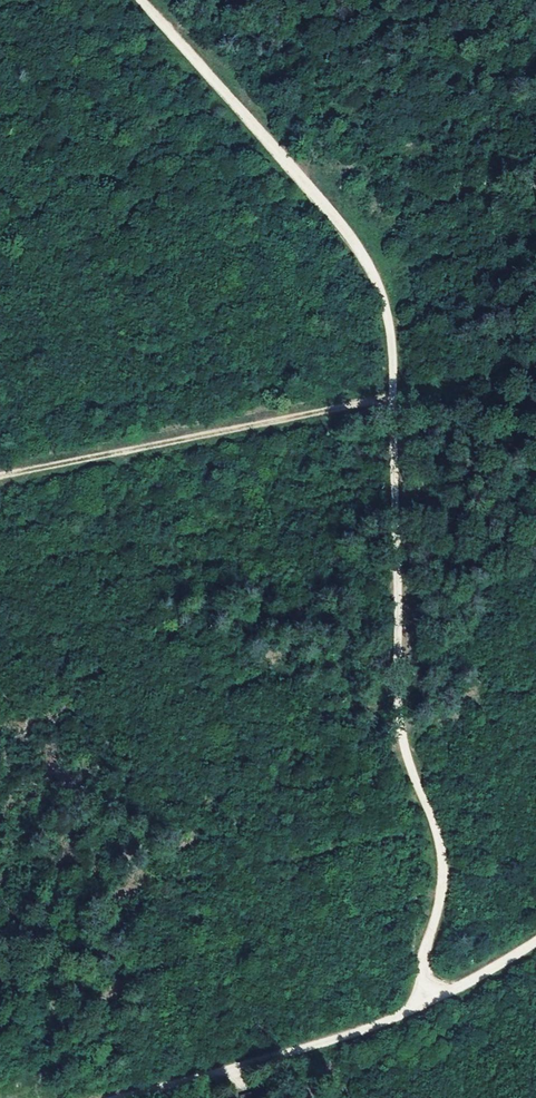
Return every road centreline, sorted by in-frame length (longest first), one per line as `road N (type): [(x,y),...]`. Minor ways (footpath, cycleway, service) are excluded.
road 1 (track): [(432,1004),(426,972),(443,854),(405,725),(395,397),(382,299),(349,236),(141,0)]
road 2 (track): [(122,1097),(392,1021),(535,942)]
road 3 (track): [(395,397),(0,477)]

